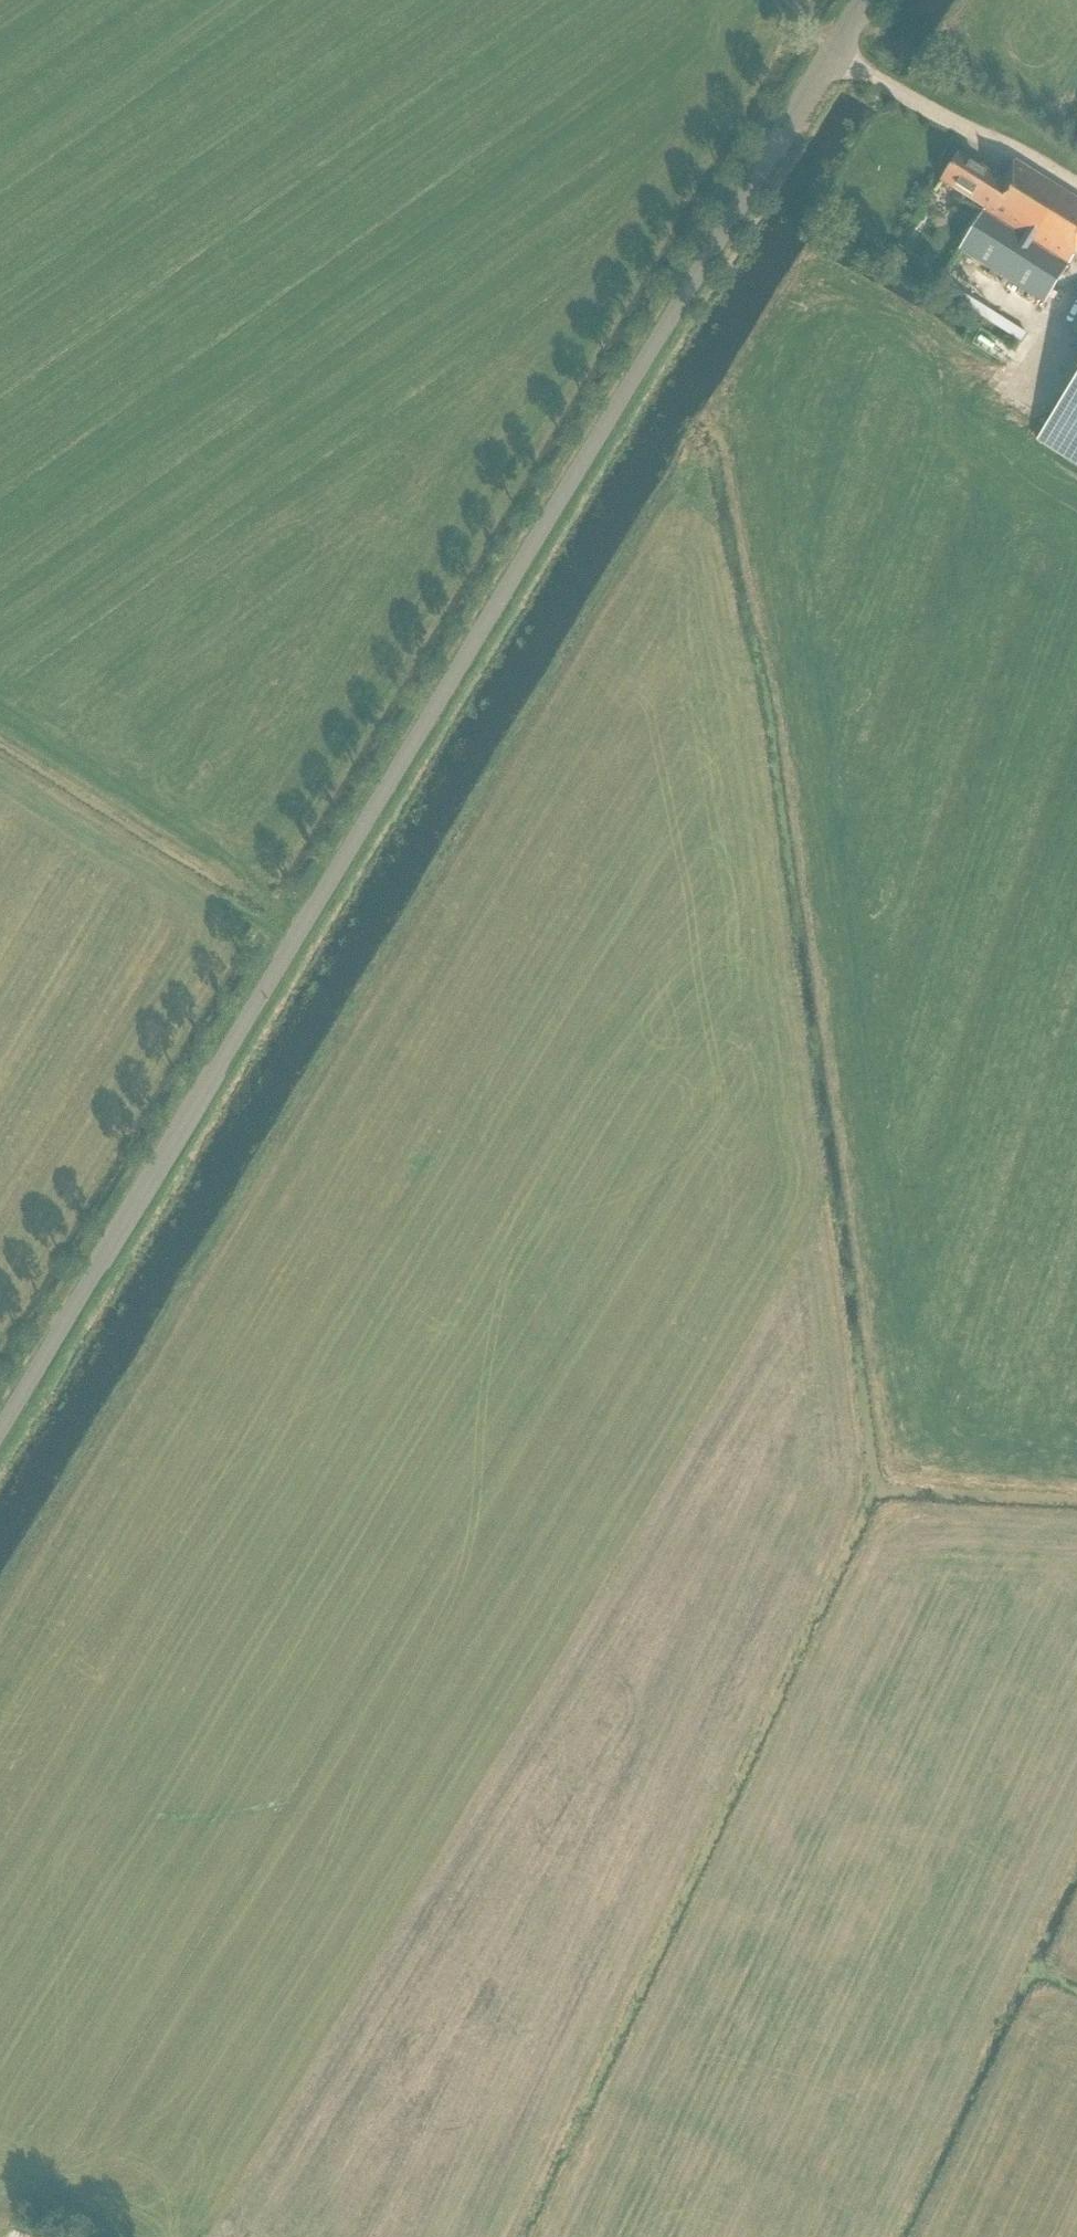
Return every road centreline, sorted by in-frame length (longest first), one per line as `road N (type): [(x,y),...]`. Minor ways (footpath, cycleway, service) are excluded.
road 1 (tertiary): [(0,1430),(866,0)]

